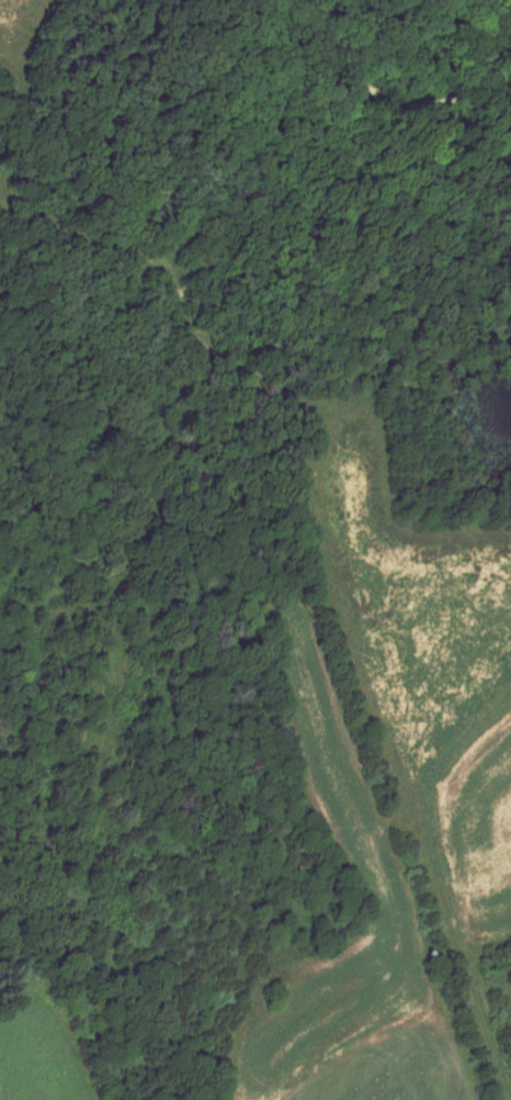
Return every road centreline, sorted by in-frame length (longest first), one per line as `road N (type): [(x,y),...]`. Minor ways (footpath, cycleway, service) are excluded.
road 1 (residential): [(510,1093),(428,830),(377,737),(318,531),(313,504),(331,459),(331,419),(313,401),(225,364),(201,346),(164,266),(69,234),(7,194)]

